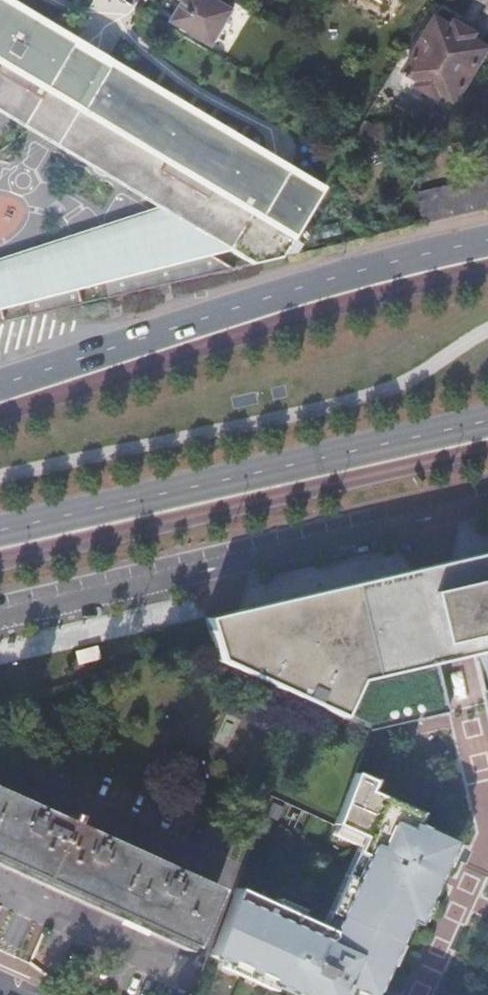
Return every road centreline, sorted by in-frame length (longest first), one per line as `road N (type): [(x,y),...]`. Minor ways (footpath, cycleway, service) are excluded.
road 1 (primary): [(487,239),(338,273),(0,382)]
road 2 (primary): [(0,528),(487,418)]
road 3 (motorway): [(0,433),(226,387),(487,368)]
road 4 (motorway): [(487,347),(236,363),(0,403)]

